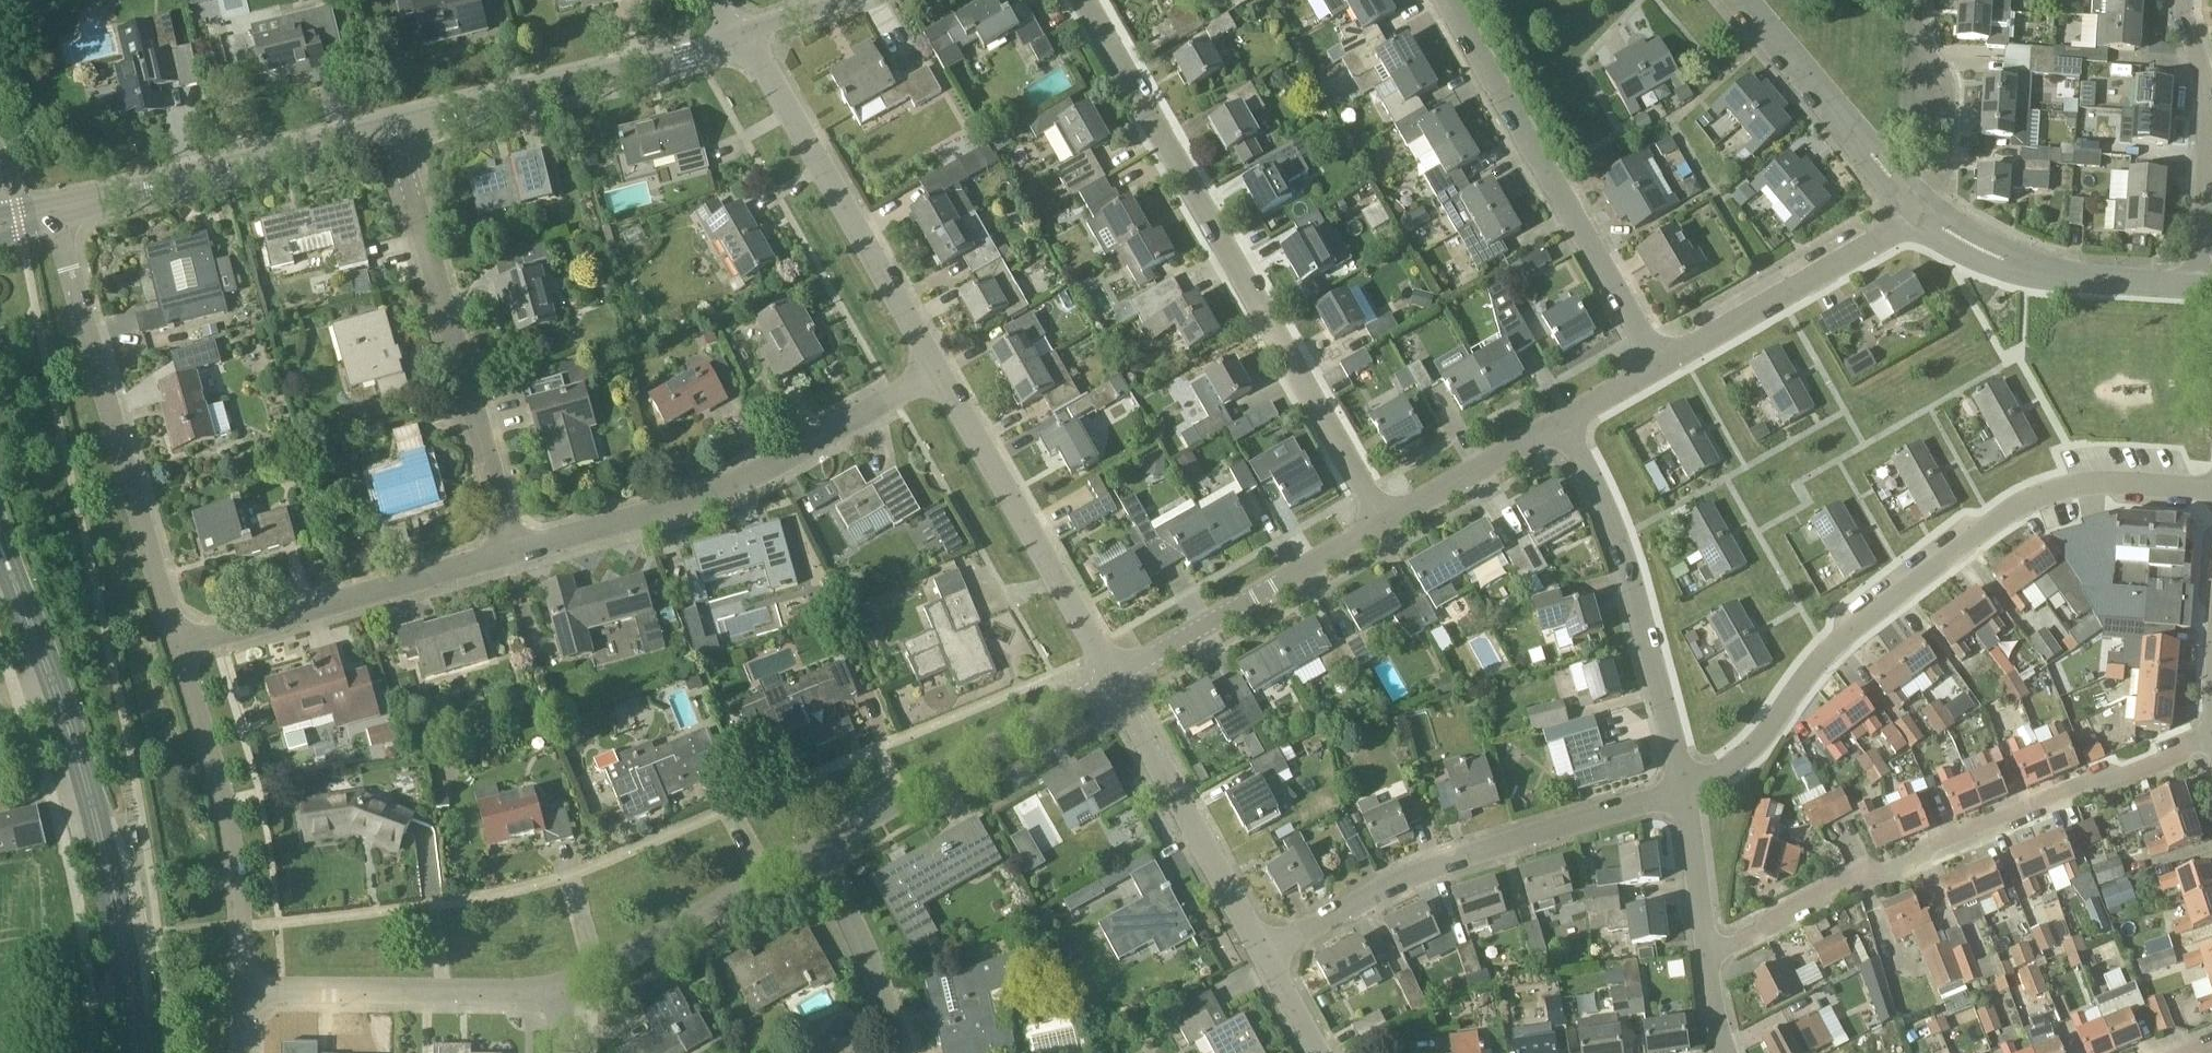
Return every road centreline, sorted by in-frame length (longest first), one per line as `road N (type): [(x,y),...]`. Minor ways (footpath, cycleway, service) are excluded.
road 1 (residential): [(1688,788),(1760,746),(1840,640),(1993,520),(2084,482),(2211,488)]
road 2 (residential): [(1384,522),(1086,0)]
road 3 (residential): [(1706,955),(1900,856),(2094,775),(2134,769),(2211,737)]
road 4 (primary): [(131,1052),(102,843),(70,726),(0,544)]
road 5 (residential): [(511,552),(678,506),(771,470),(943,373)]
road 6 (residential): [(1263,952),(1401,880),(1688,788)]
road 7 (residential): [(182,646),(51,212)]
road 8 (residential): [(511,552),(391,128)]
road 9 (residential): [(1660,366),(1448,0)]
road 10 (residential): [(943,373),(745,31)]
road 11 (residential): [(1688,788),(1625,554),(1561,424)]
road 12 (residential): [(391,128),(693,55),(745,31)]
road 13 (residential): [(250,992),(228,821),(182,646)]
road 14 (residential): [(51,212),(391,128)]
road 15 (residential): [(1115,678),(943,373)]
road 16 (residential): [(182,646),(511,552)]
road 17 (residential): [(821,851),(1115,678)]
road 18 (residential): [(562,989),(250,992)]
road 19 (residential): [(1263,952),(1115,678)]
road 20 (residential): [(1115,678),(1384,522)]
road 21 (residential): [(1660,366),(1919,214)]
road 22 (residential): [(2200,285),(2073,279),(2001,257),(1919,214)]
road 23 (residential): [(562,989),(821,851)]
road 24 (residential): [(2200,285),(2211,103),(2184,0)]
road 25 (residential): [(1919,214),(1738,0)]
road 26 (residential): [(900,1052),(821,851)]
road 27 (residential): [(1384,522),(1561,424)]
road 28 (residential): [(1706,955),(1688,788)]

